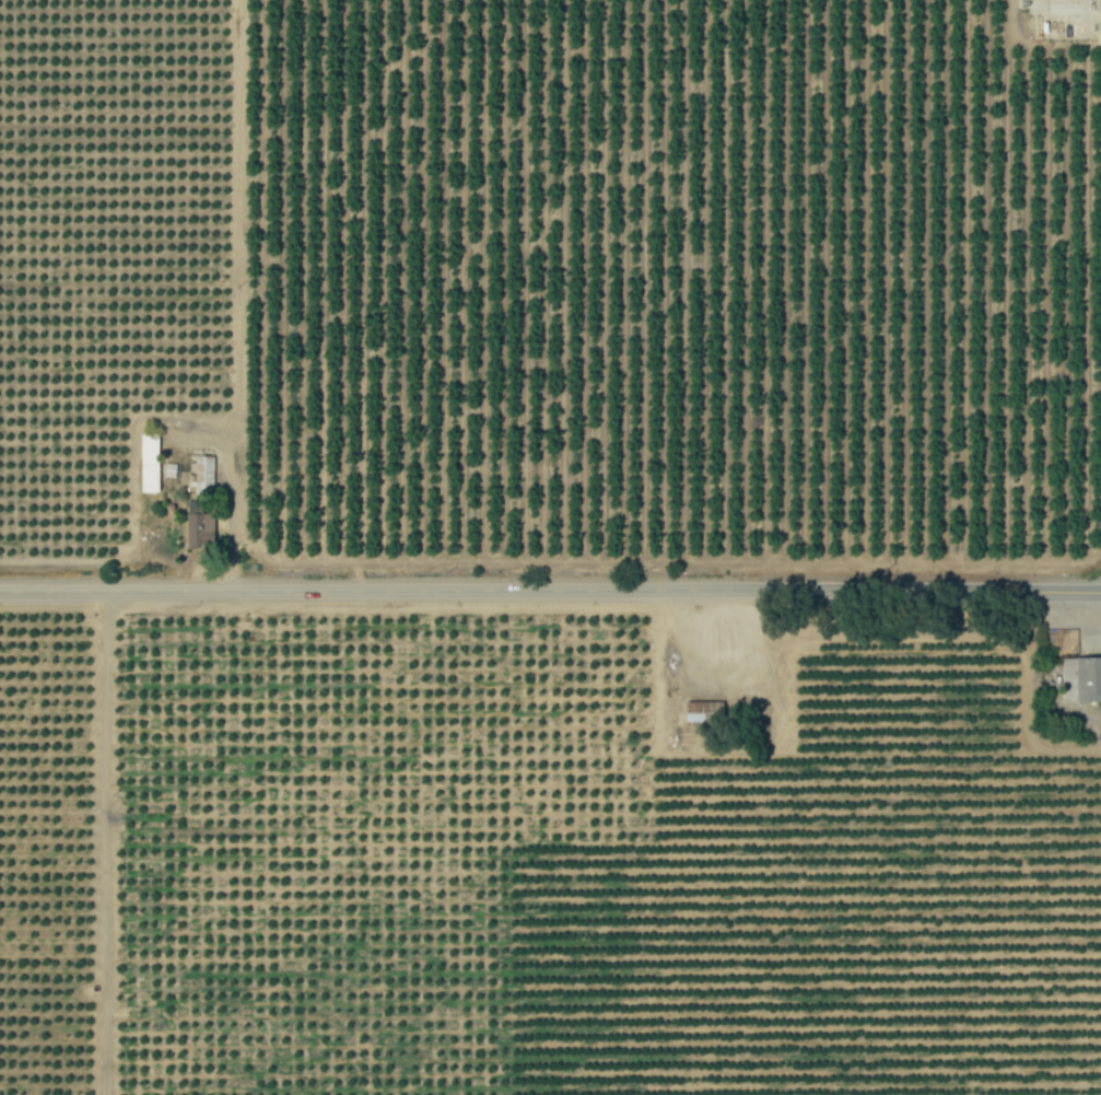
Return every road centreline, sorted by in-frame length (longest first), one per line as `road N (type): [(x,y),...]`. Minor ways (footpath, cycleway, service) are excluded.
road 1 (residential): [(1100,594),(0,591)]

